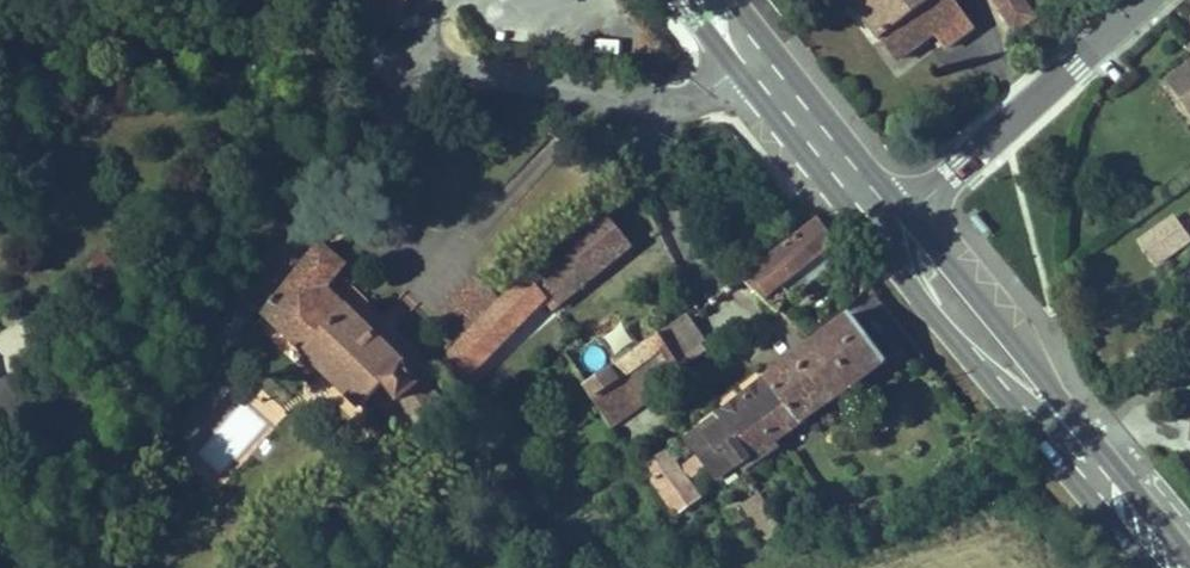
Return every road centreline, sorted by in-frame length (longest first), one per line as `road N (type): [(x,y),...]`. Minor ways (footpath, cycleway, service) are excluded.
road 1 (primary): [(886,220),(1178,567)]
road 2 (residential): [(886,220),(1149,0)]
road 3 (residential): [(746,50),(655,113),(439,56)]
road 4 (residential): [(255,296),(439,56)]
road 5 (primary): [(746,50),(886,220)]
road 6 (residential): [(439,56),(307,44)]

